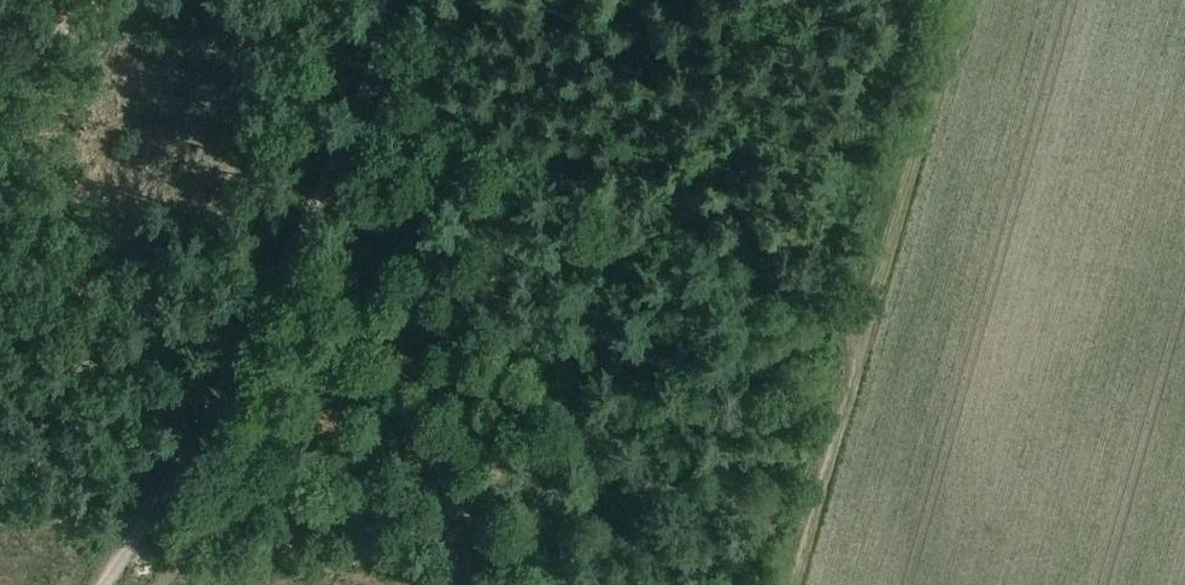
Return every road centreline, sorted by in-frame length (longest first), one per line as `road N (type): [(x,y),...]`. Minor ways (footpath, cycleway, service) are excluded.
road 1 (track): [(81,584),(224,365),(361,78),(370,0)]
road 2 (track): [(868,299),(651,196),(398,92)]
road 3 (track): [(868,299),(952,0)]
road 4 (track): [(787,584),(868,299)]

